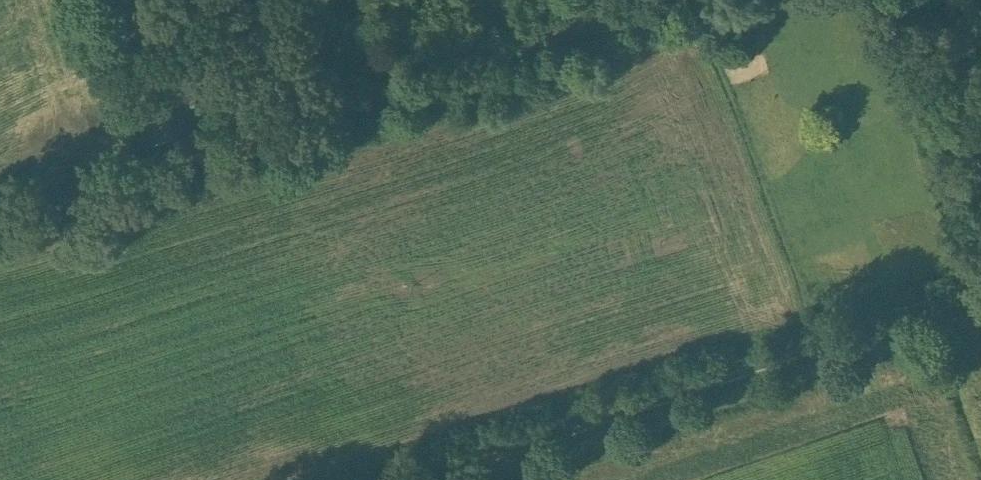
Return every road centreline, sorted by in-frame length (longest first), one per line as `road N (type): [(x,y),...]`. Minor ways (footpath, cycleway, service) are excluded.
road 1 (track): [(980,292),(420,479)]
road 2 (track): [(666,0),(279,130)]
road 3 (unclassified): [(279,130),(0,224)]

